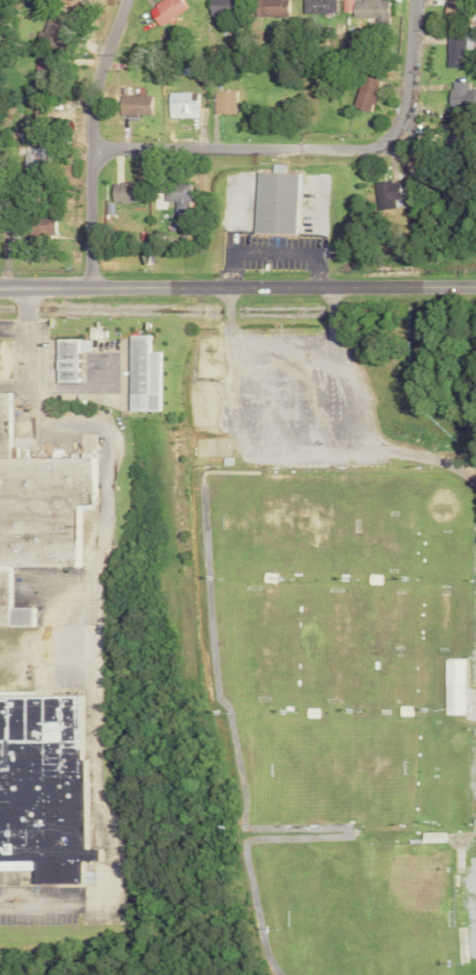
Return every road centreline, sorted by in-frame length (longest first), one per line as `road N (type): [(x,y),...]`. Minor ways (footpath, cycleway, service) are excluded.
road 1 (tertiary): [(475,286),(0,287)]
road 2 (residential): [(413,0),(407,113),(390,140),(354,152),(89,153)]
road 3 (residential): [(89,287),(89,153),(112,28),(125,0)]

